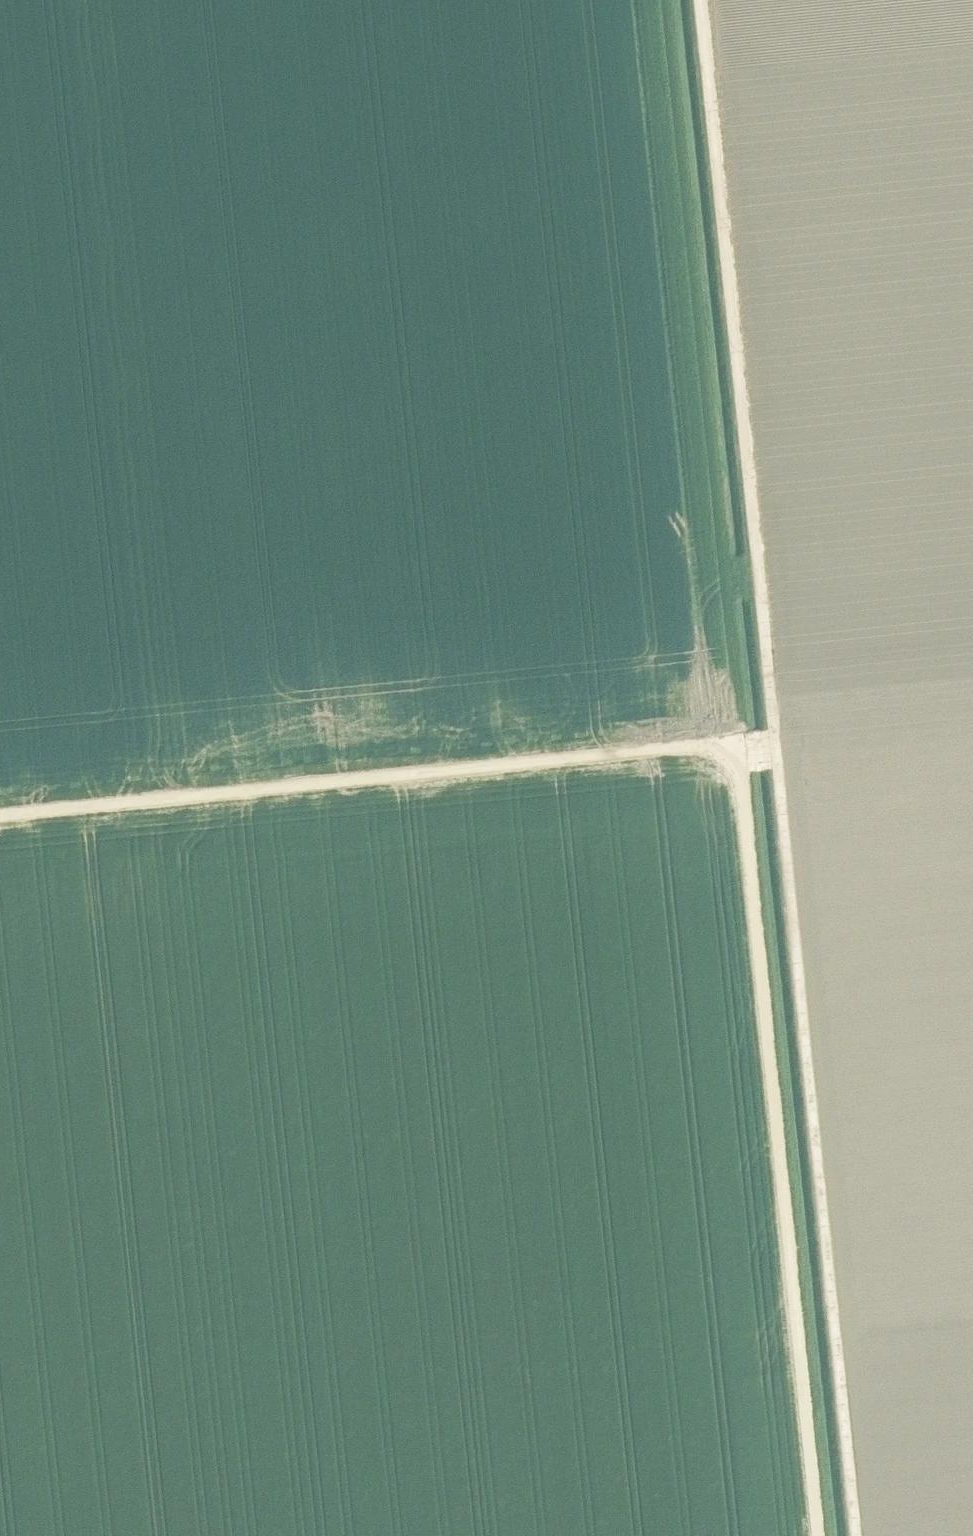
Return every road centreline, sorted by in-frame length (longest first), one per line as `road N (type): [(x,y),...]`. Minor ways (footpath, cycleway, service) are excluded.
road 1 (track): [(856,1535),(699,0)]
road 2 (track): [(819,1535),(741,762),(731,751),(673,745),(0,813)]

